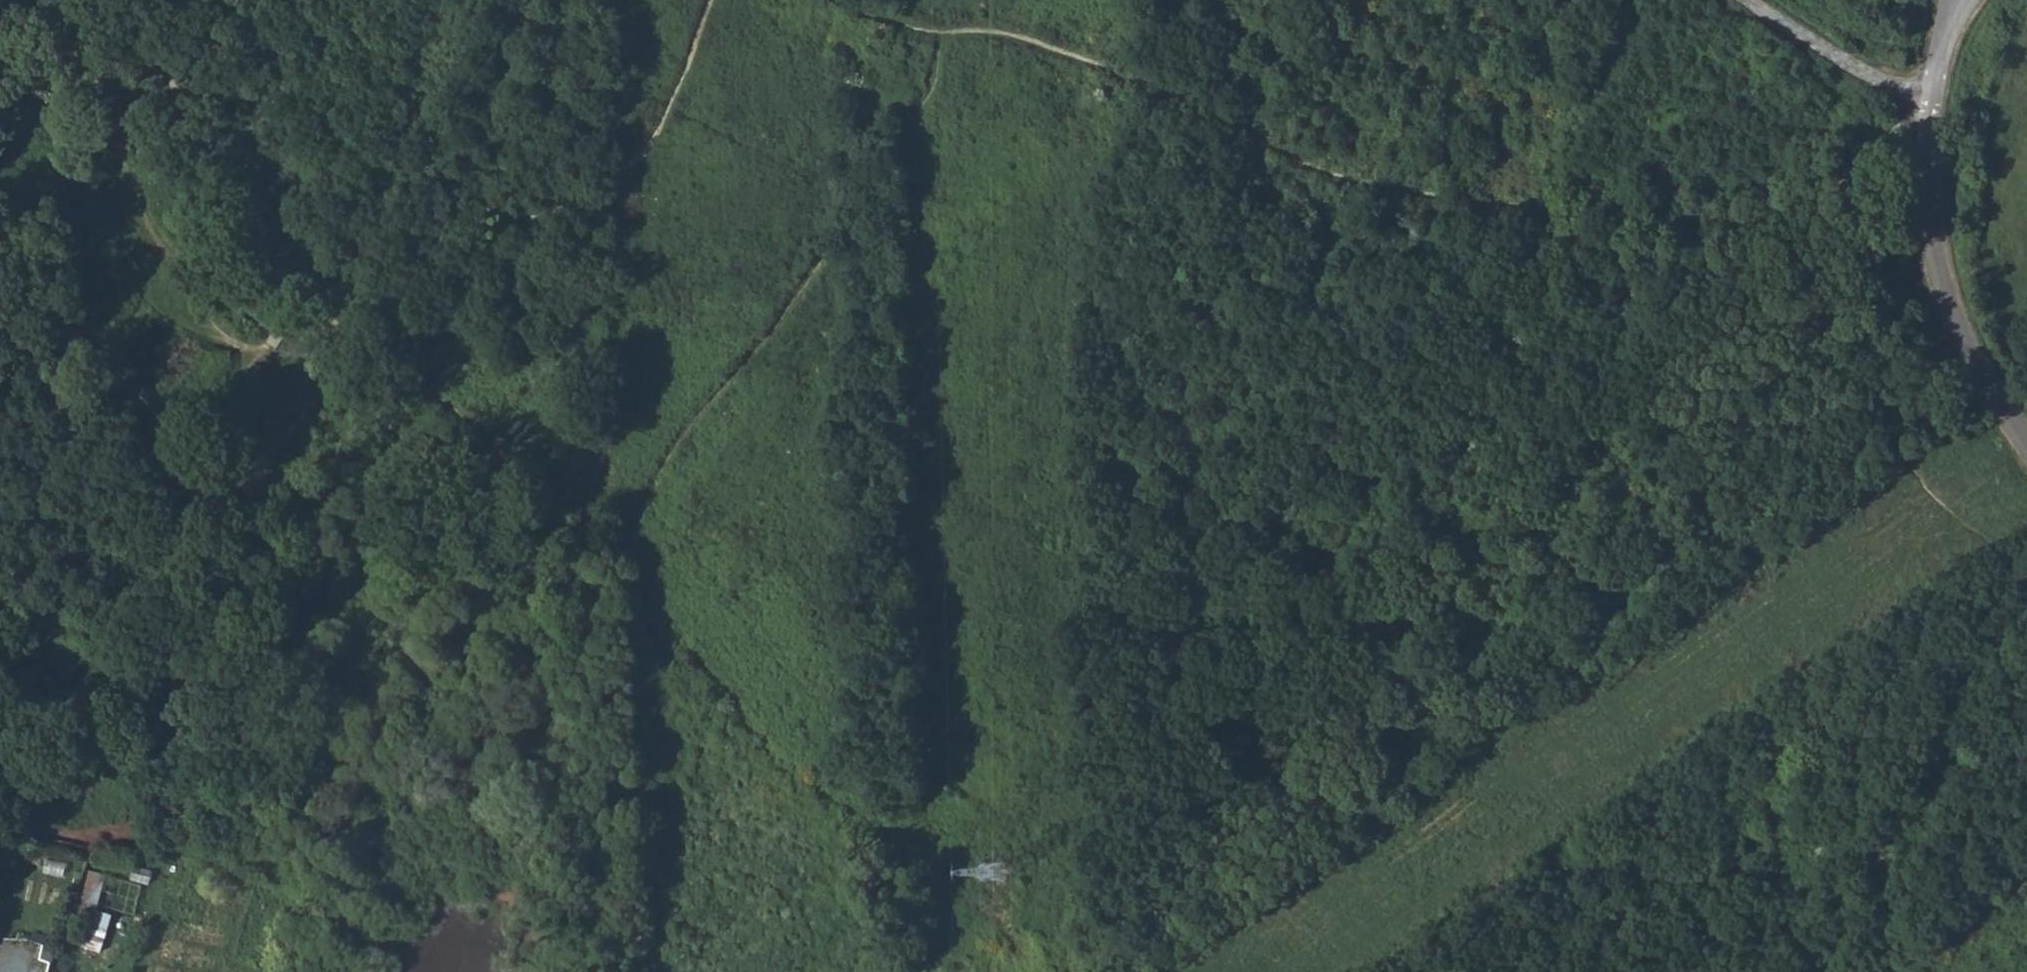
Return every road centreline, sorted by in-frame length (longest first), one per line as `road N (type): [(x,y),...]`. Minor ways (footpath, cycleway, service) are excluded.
road 1 (residential): [(2026,436),(1981,373),(1939,257),(1931,118),(1952,0)]
road 2 (track): [(1931,118),(1747,0)]

